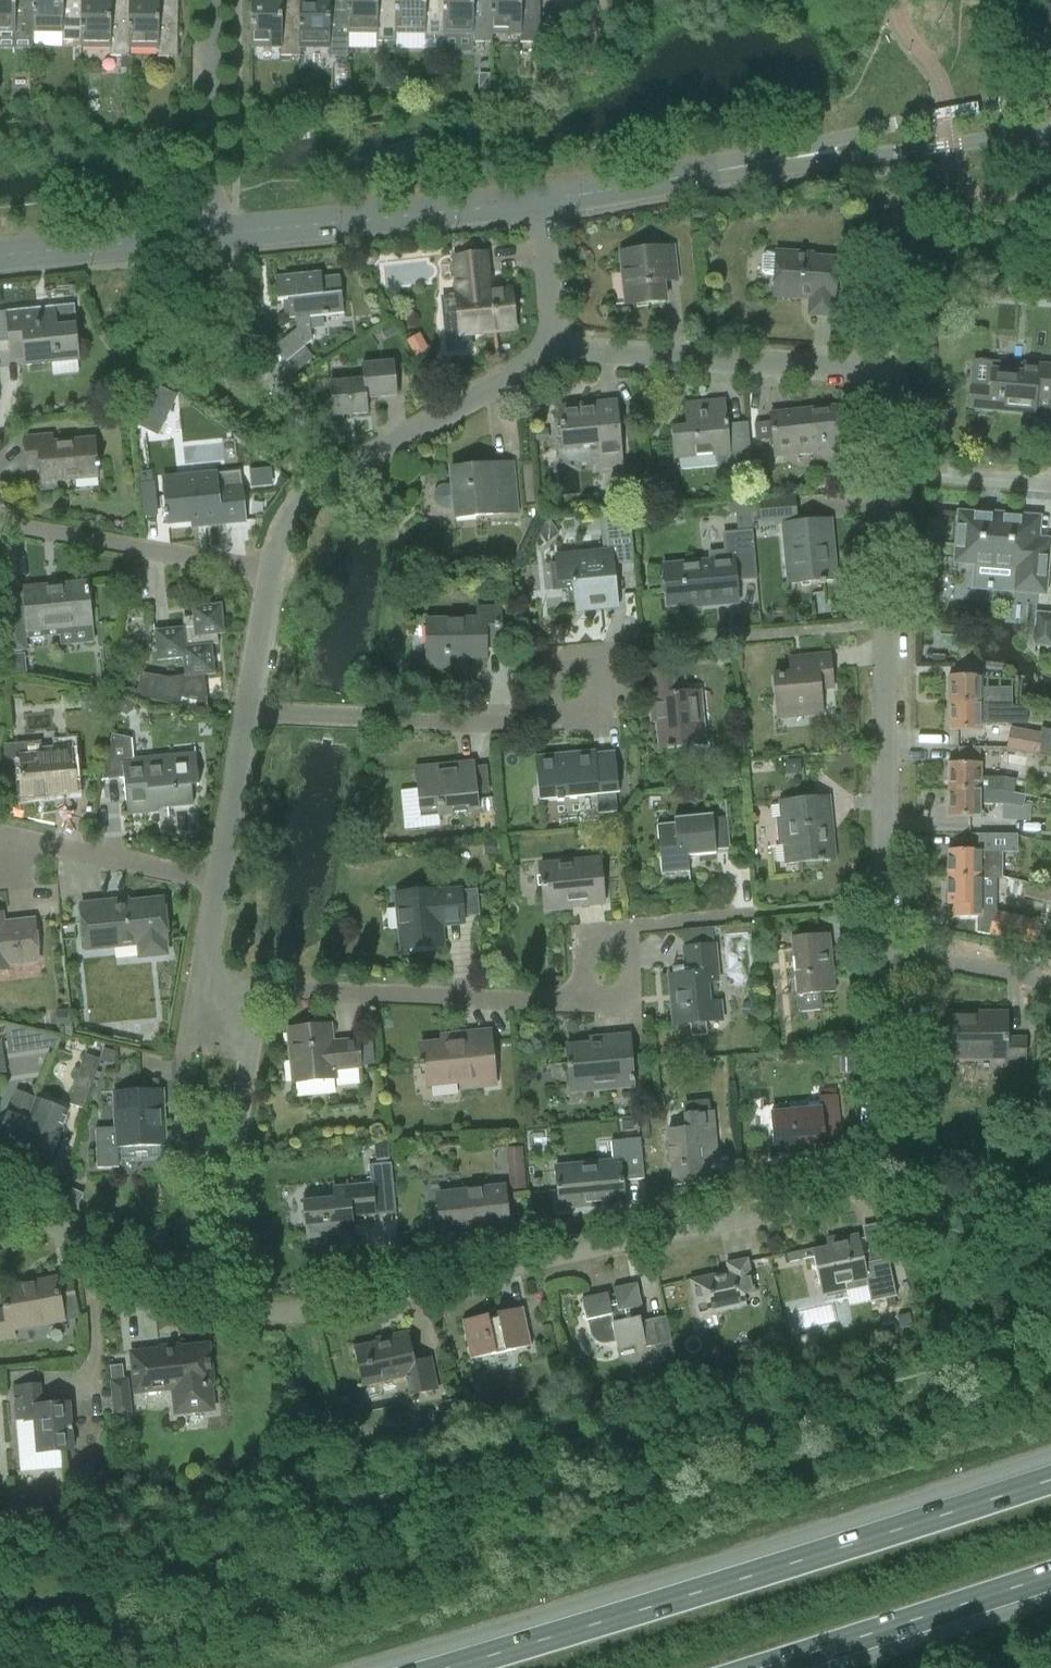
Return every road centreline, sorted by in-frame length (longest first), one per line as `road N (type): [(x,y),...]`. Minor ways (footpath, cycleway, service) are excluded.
road 1 (residential): [(204,1292),(284,1315),(855,1194),(877,1181),(883,1153),(885,954)]
road 2 (motorway): [(1050,1480),(464,1667)]
road 3 (residential): [(885,954),(890,473)]
road 4 (residential): [(890,473),(893,417),(887,388),(872,378),(557,345)]
road 5 (residential): [(604,933),(596,999),(265,994)]
road 6 (residential): [(249,714),(546,727),(599,655)]
road 7 (residential): [(273,583),(282,539),(300,510),(557,345)]
road 8 (tertiary): [(215,231),(544,195)]
road 9 (residential): [(204,1292),(265,994)]
road 10 (motorway): [(773,1667),(1050,1576)]
road 11 (residential): [(273,583),(0,526)]
road 12 (tertiary): [(1050,103),(920,119),(787,159)]
road 13 (tertiary): [(787,159),(1050,130)]
road 14 (tertiary): [(544,195),(787,159)]
road 15 (residential): [(215,231),(215,0)]
road 16 (residential): [(0,1197),(204,1292)]
road 17 (tertiary): [(0,254),(215,231)]
road 18 (residential): [(226,888),(19,842)]
road 19 (residential): [(226,888),(249,714)]
road 20 (residential): [(885,954),(1050,985)]
road 21 (residential): [(1050,486),(890,473)]
road 22 (residential): [(557,345),(544,195)]
road 23 (residential): [(265,994),(226,989),(217,975),(226,888)]
road 24 (residential): [(249,714),(273,583)]

